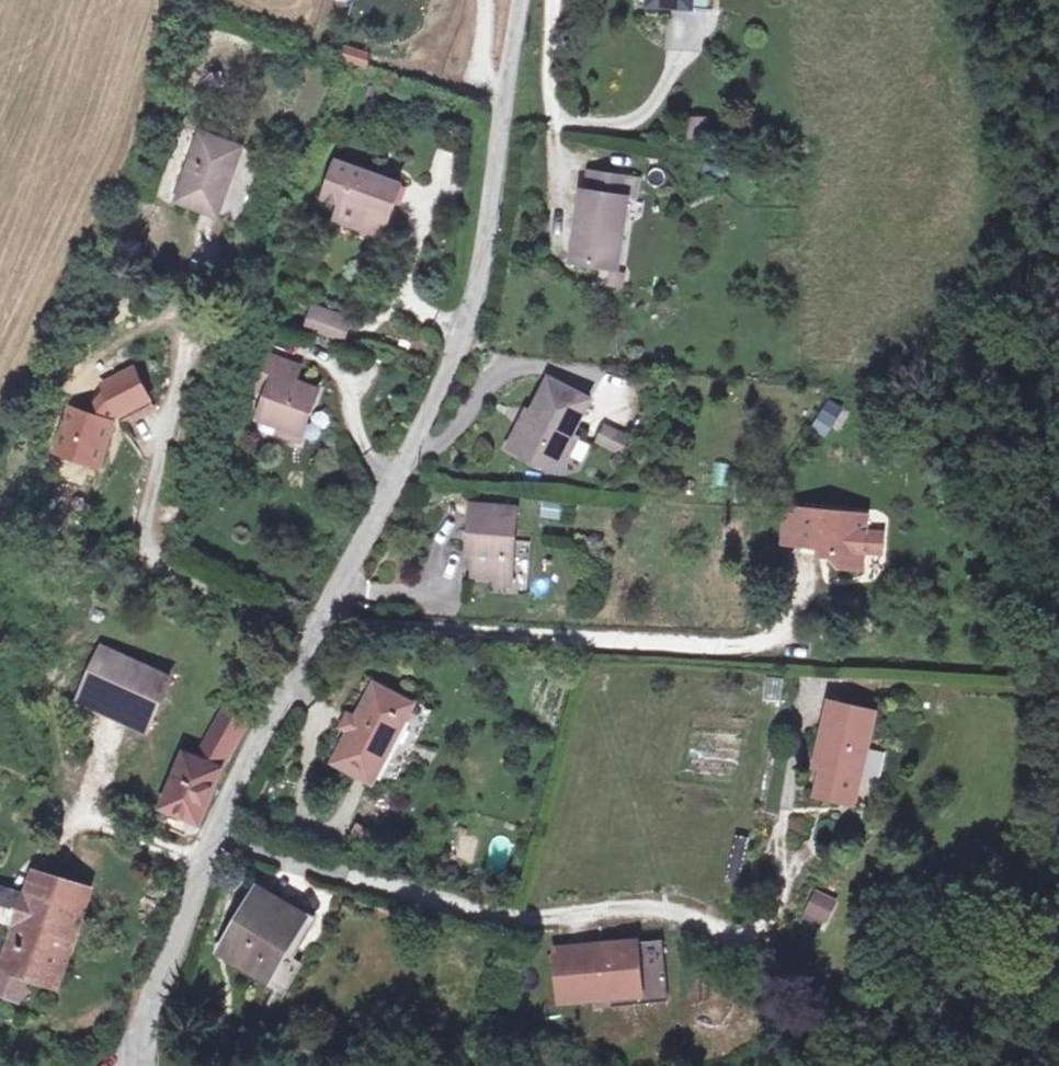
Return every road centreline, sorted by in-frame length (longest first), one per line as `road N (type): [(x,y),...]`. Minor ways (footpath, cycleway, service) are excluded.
road 1 (tertiary): [(520,0),(471,322),(423,439),(352,570),(189,913),(154,1009),(143,1065)]

